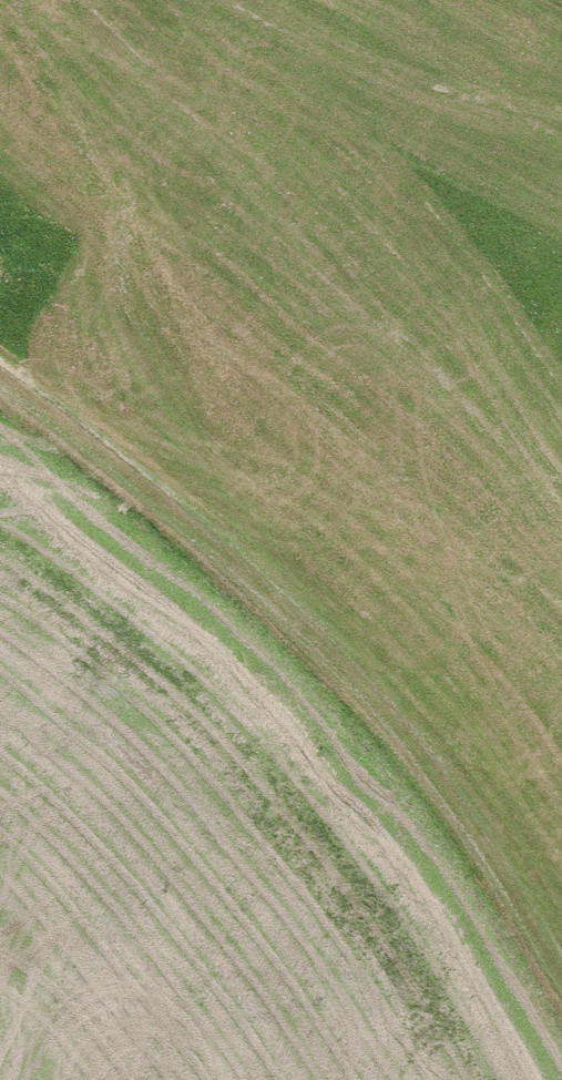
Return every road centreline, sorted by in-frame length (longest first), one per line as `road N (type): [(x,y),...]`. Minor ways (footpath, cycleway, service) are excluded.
road 1 (track): [(0,378),(214,543),(350,669),(561,956)]
road 2 (track): [(0,161),(350,669)]

